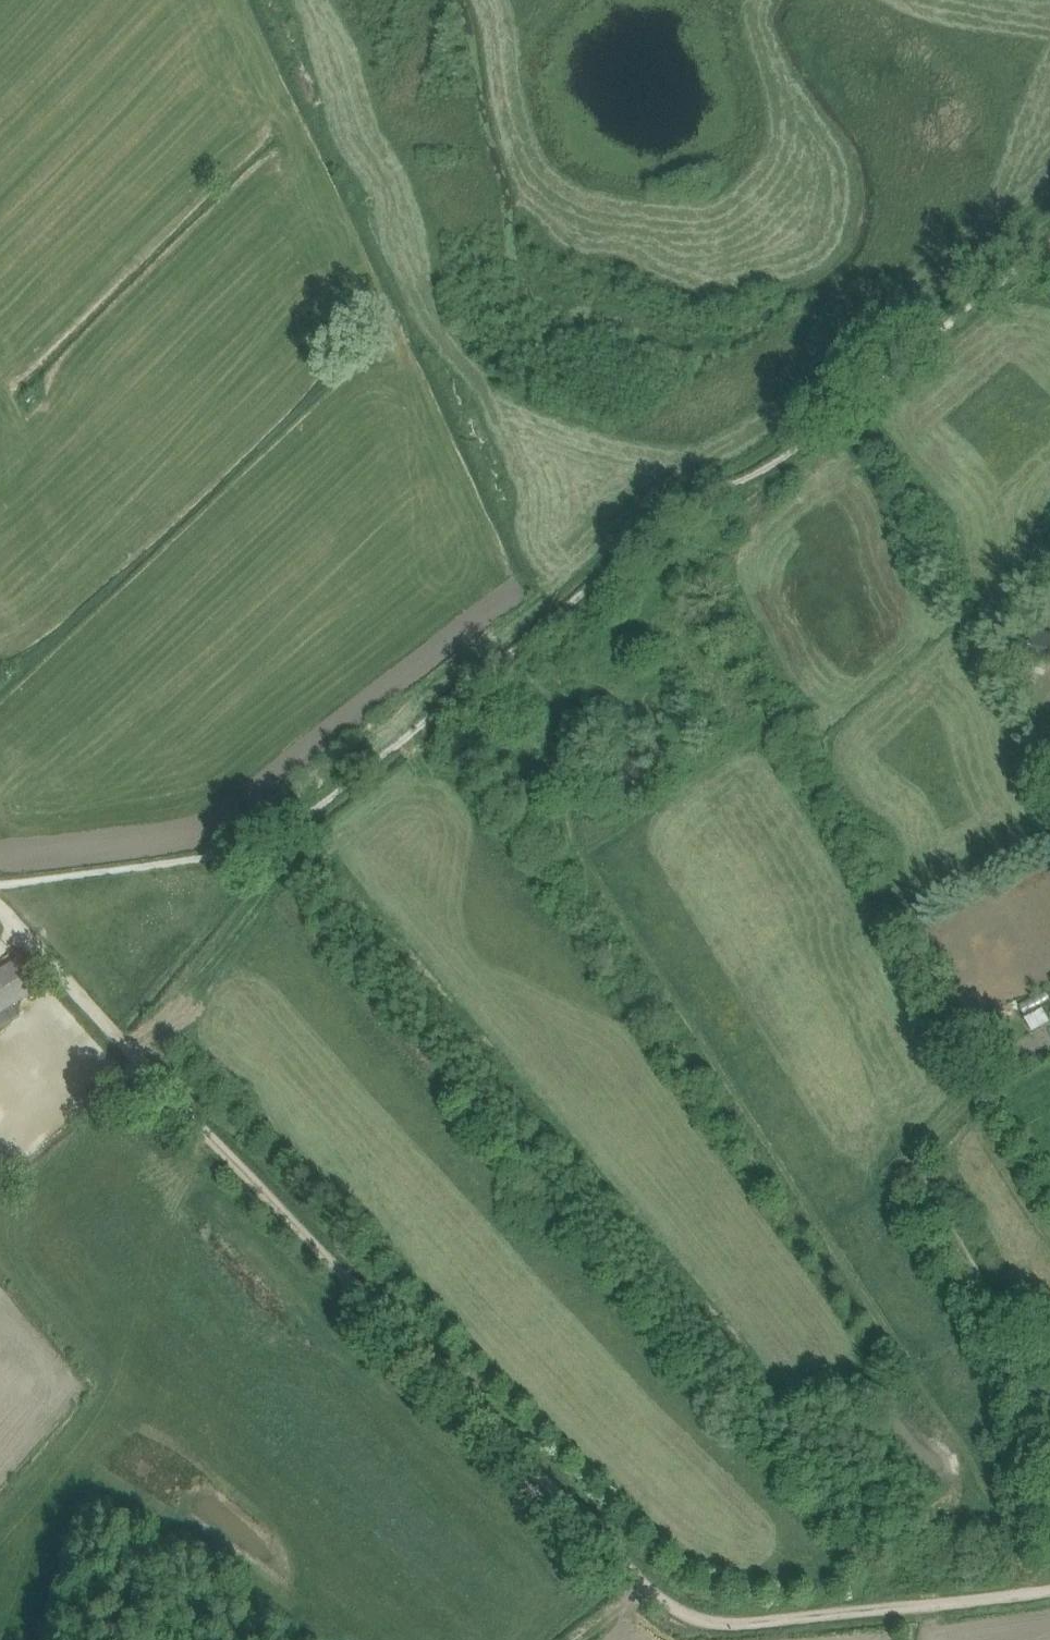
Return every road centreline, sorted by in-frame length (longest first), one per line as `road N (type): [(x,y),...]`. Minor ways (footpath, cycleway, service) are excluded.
road 1 (track): [(0,910),(152,1076),(672,1607),(725,1625),(769,1623),(1049,1593)]

